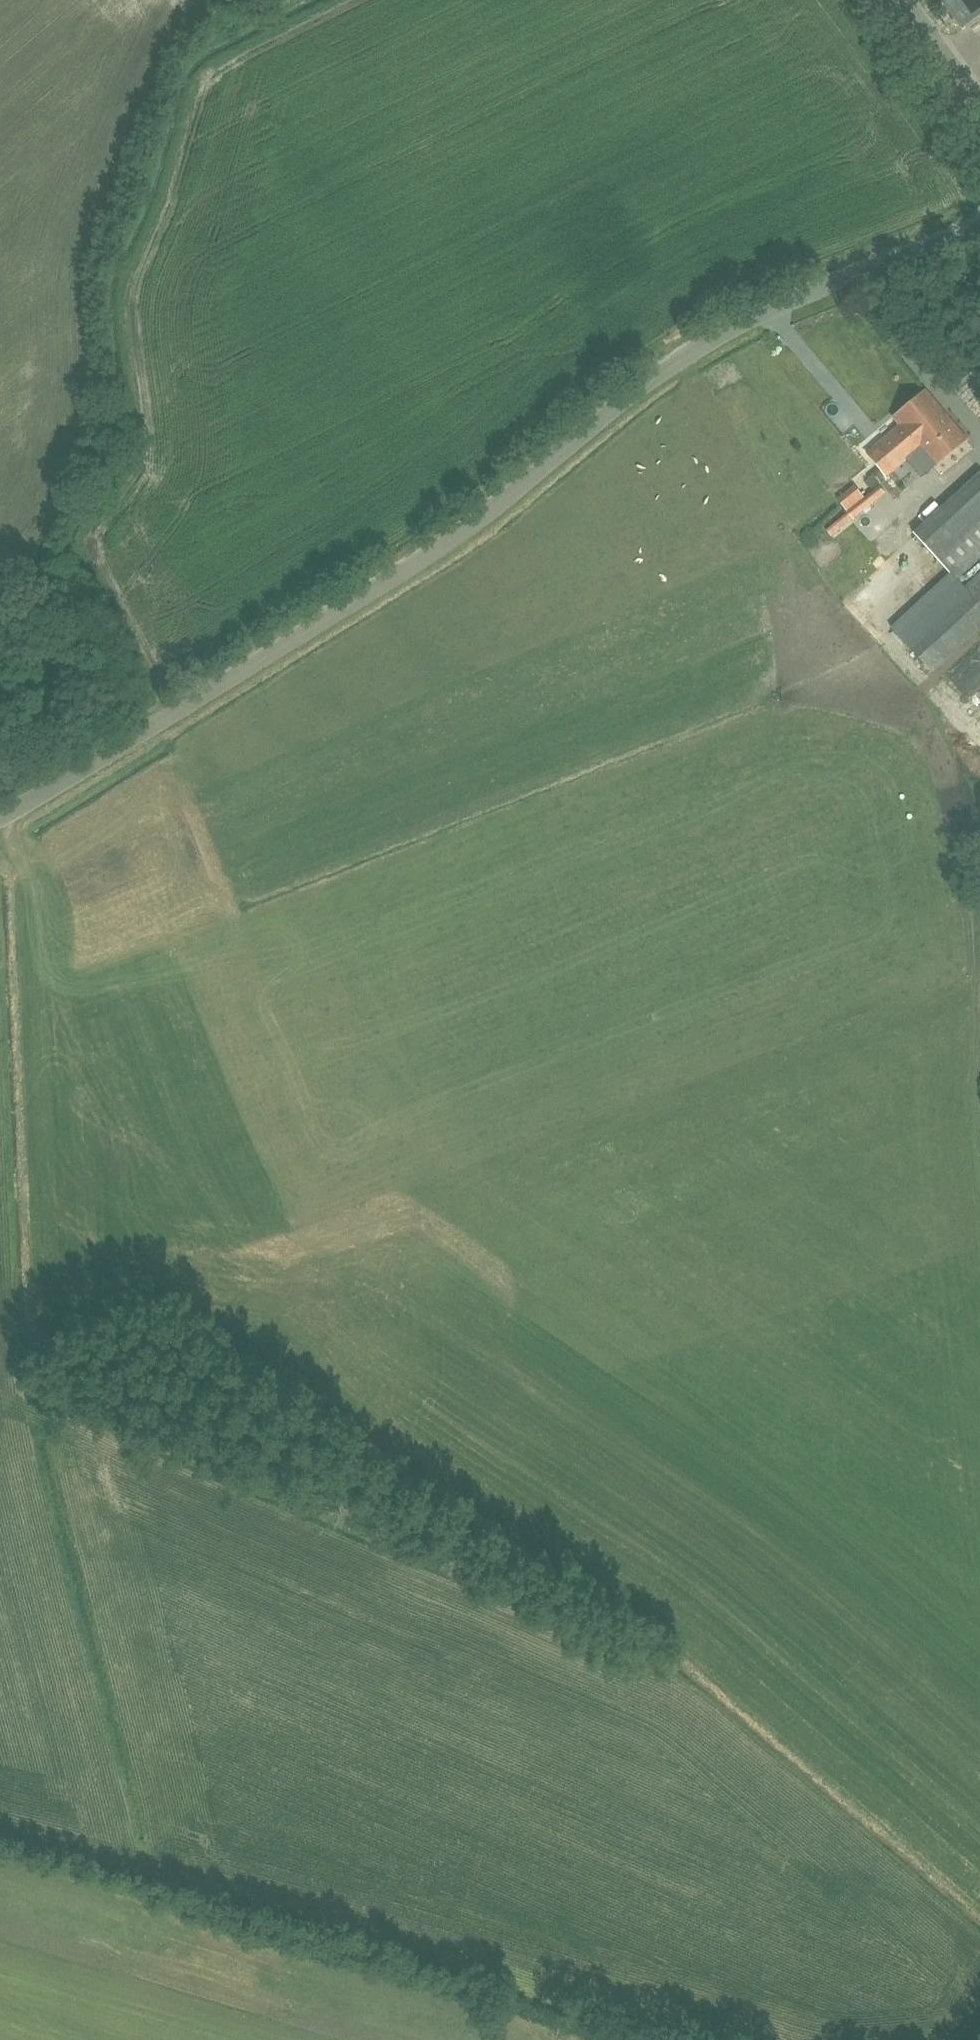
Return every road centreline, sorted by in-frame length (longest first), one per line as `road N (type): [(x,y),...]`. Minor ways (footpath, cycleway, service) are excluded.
road 1 (unclassified): [(0,816),(418,564),(663,372),(742,324),(979,224)]
road 2 (unclassified): [(979,107),(903,0)]

